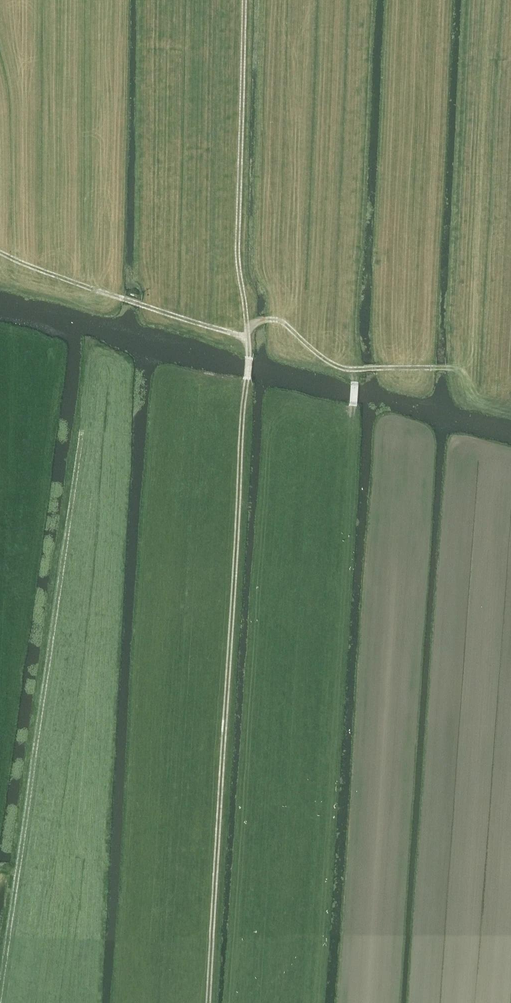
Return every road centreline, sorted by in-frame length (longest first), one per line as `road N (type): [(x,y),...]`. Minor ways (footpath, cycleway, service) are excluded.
road 1 (track): [(208,1002),(248,337),(0,254)]
road 2 (track): [(0,999),(90,340)]
road 3 (track): [(317,1002),(355,384)]
road 4 (track): [(247,330),(238,247),(244,0)]
road 5 (track): [(248,337),(255,323),(279,320),(345,370),(447,368),(510,405)]

